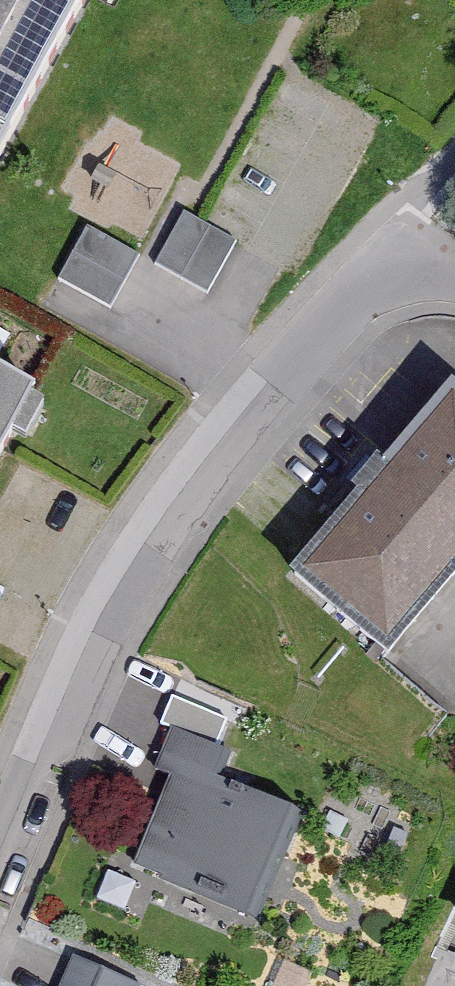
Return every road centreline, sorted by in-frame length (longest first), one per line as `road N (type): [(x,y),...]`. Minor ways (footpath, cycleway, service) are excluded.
road 1 (residential): [(0,872),(150,534),(225,434),(379,276),(404,268),(454,273)]

